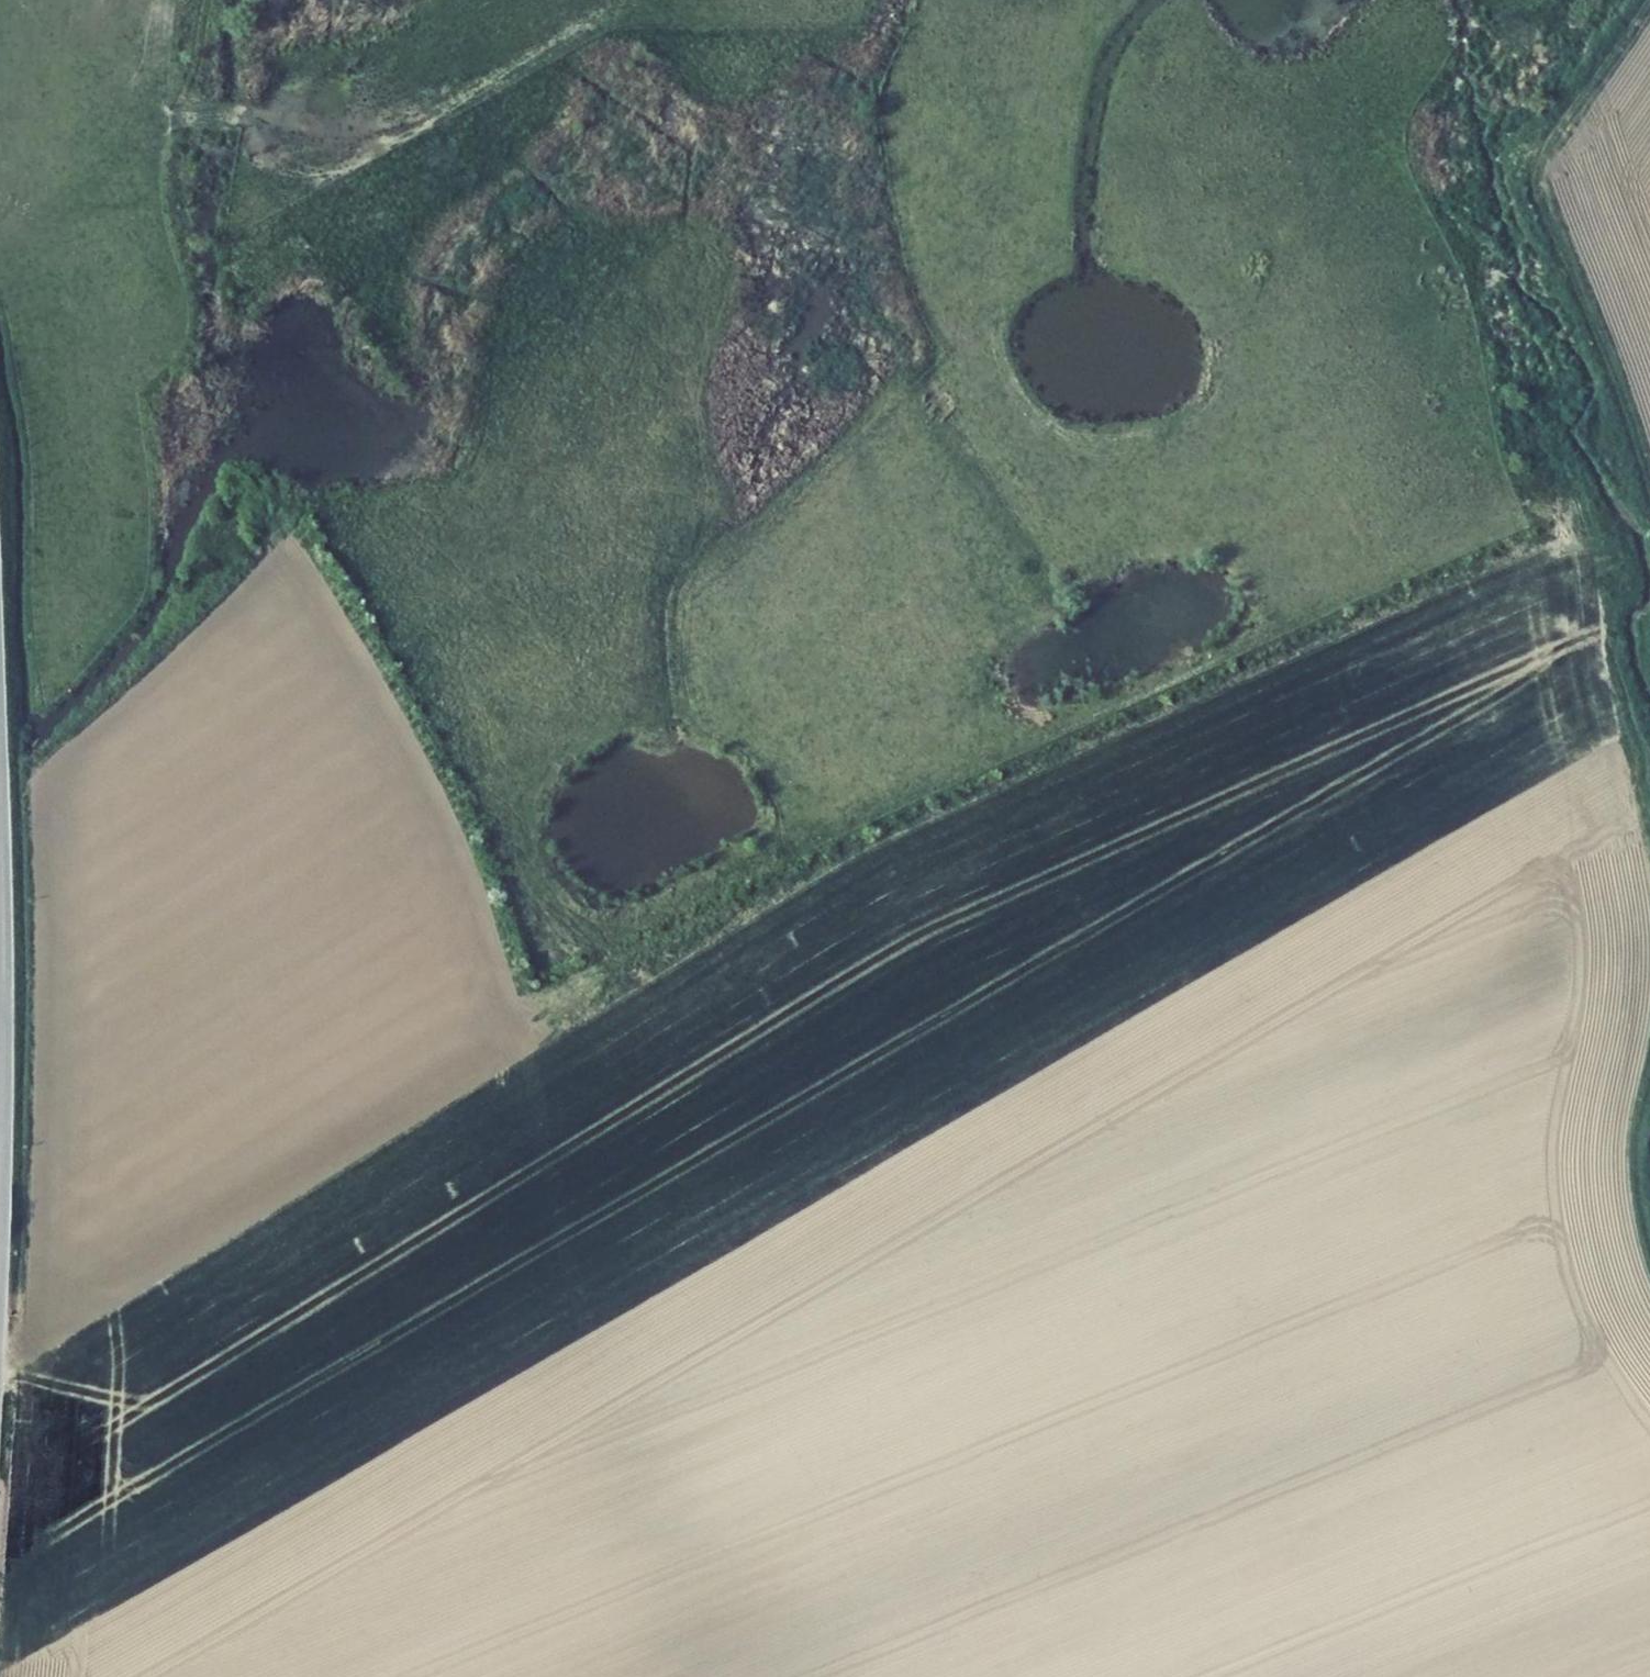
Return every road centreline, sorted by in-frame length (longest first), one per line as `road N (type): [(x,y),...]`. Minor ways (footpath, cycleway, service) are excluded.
road 1 (track): [(1649,484),(1529,164),(1641,0)]

